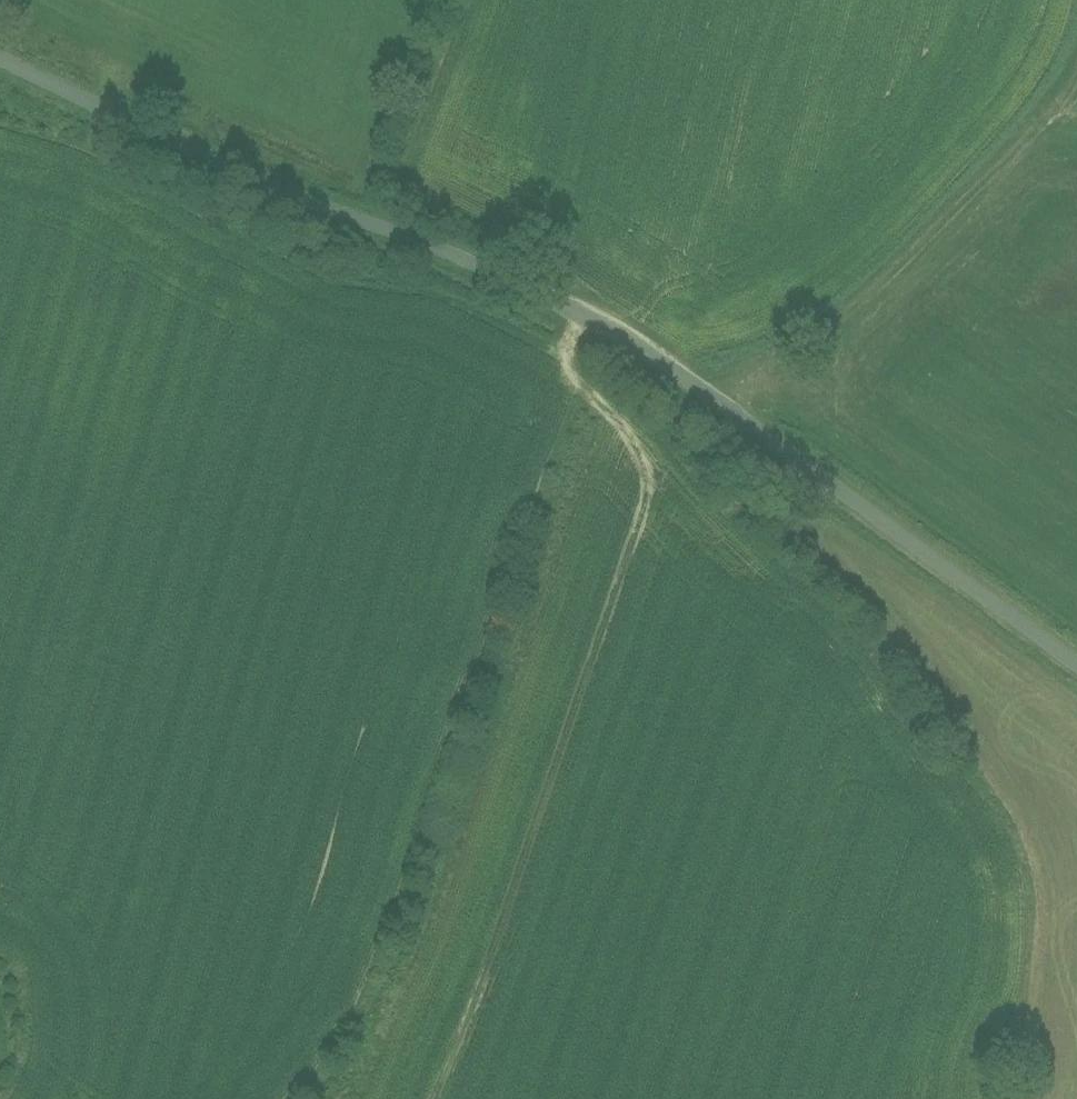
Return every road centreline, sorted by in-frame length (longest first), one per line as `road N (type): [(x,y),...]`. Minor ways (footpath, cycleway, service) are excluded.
road 1 (residential): [(0,55),(606,333),(711,399),(1076,671)]

